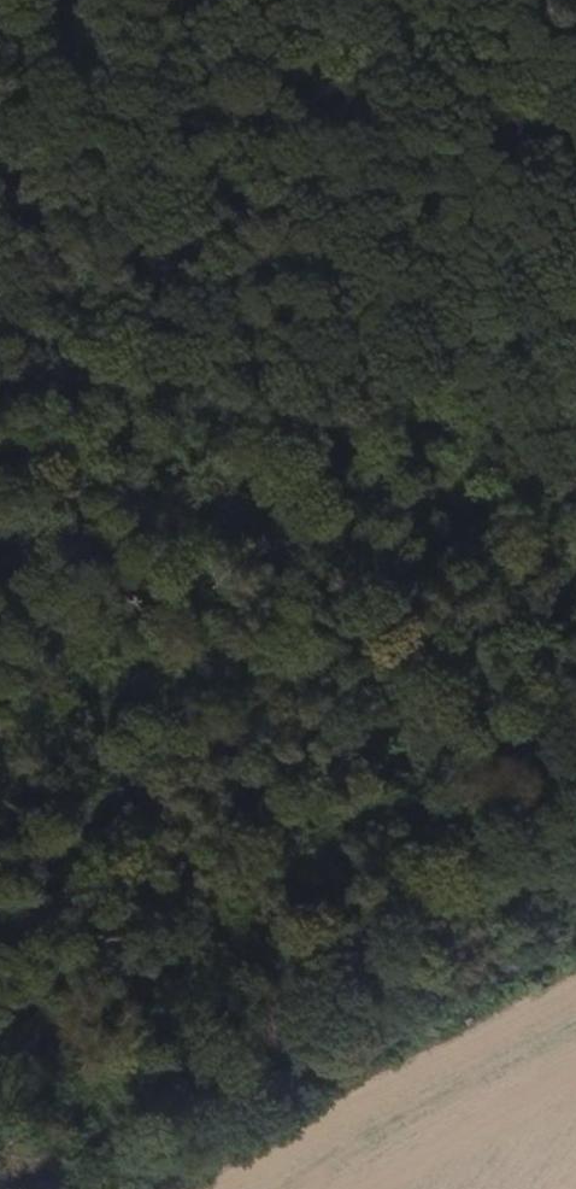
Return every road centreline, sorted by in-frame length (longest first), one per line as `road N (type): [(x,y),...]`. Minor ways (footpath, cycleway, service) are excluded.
road 1 (track): [(575,509),(525,495),(313,485),(0,484)]

